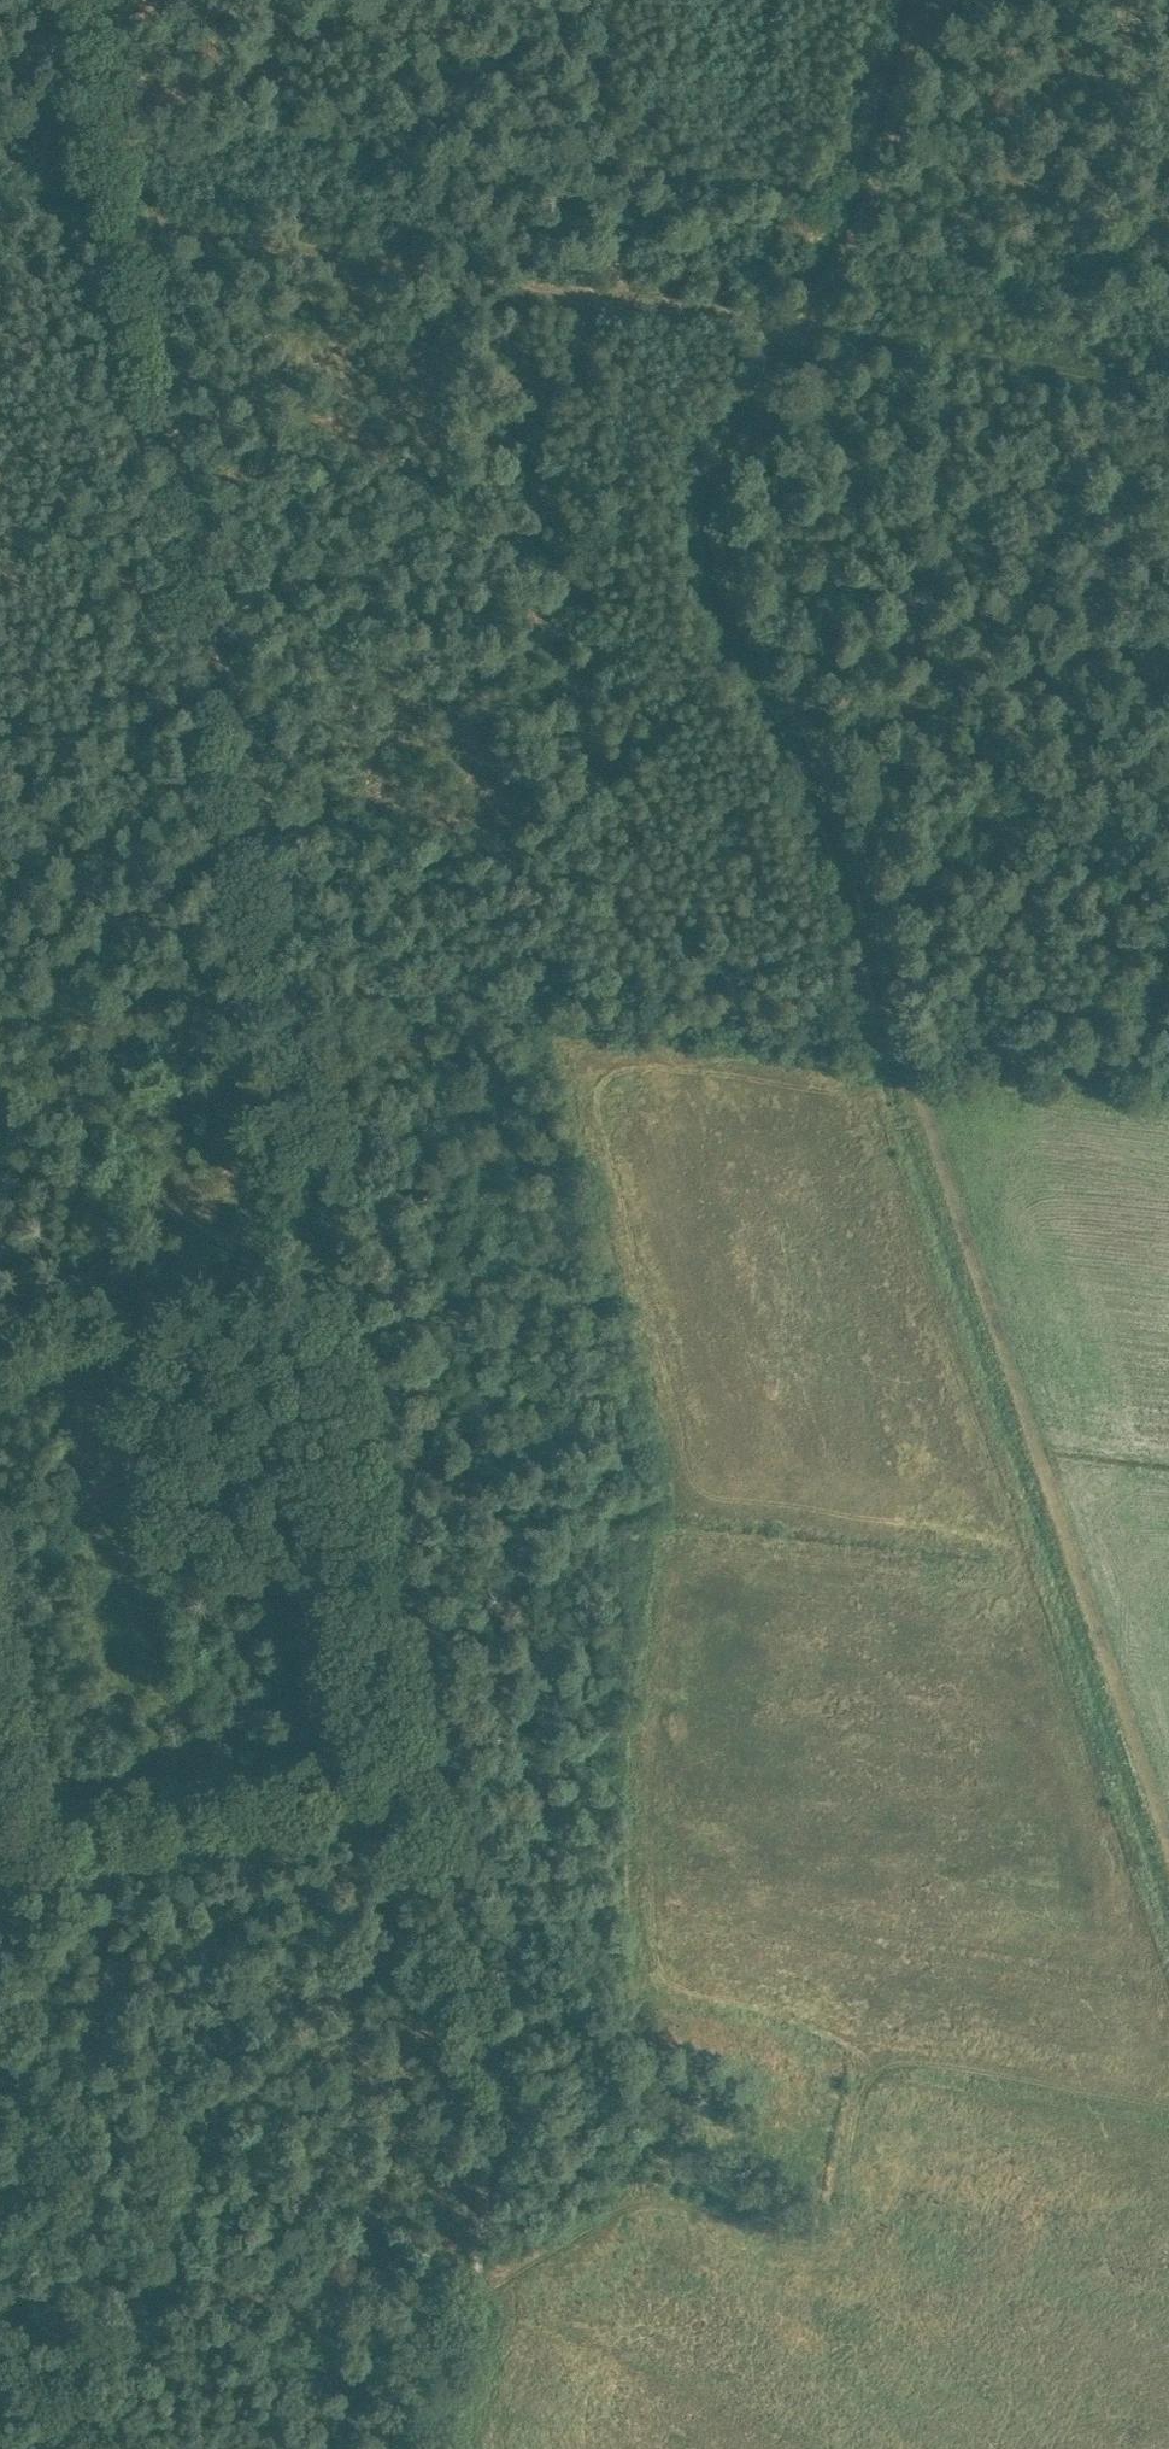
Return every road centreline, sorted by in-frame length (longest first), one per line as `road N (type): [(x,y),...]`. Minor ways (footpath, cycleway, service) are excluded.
road 1 (track): [(427,2448),(482,2290),(498,2205),(494,2073),(270,907)]
road 2 (track): [(270,907),(96,0)]
road 3 (track): [(270,907),(418,976),(506,1005),(878,1049)]
road 4 (track): [(764,319),(811,326),(840,283),(913,77),(929,0)]

